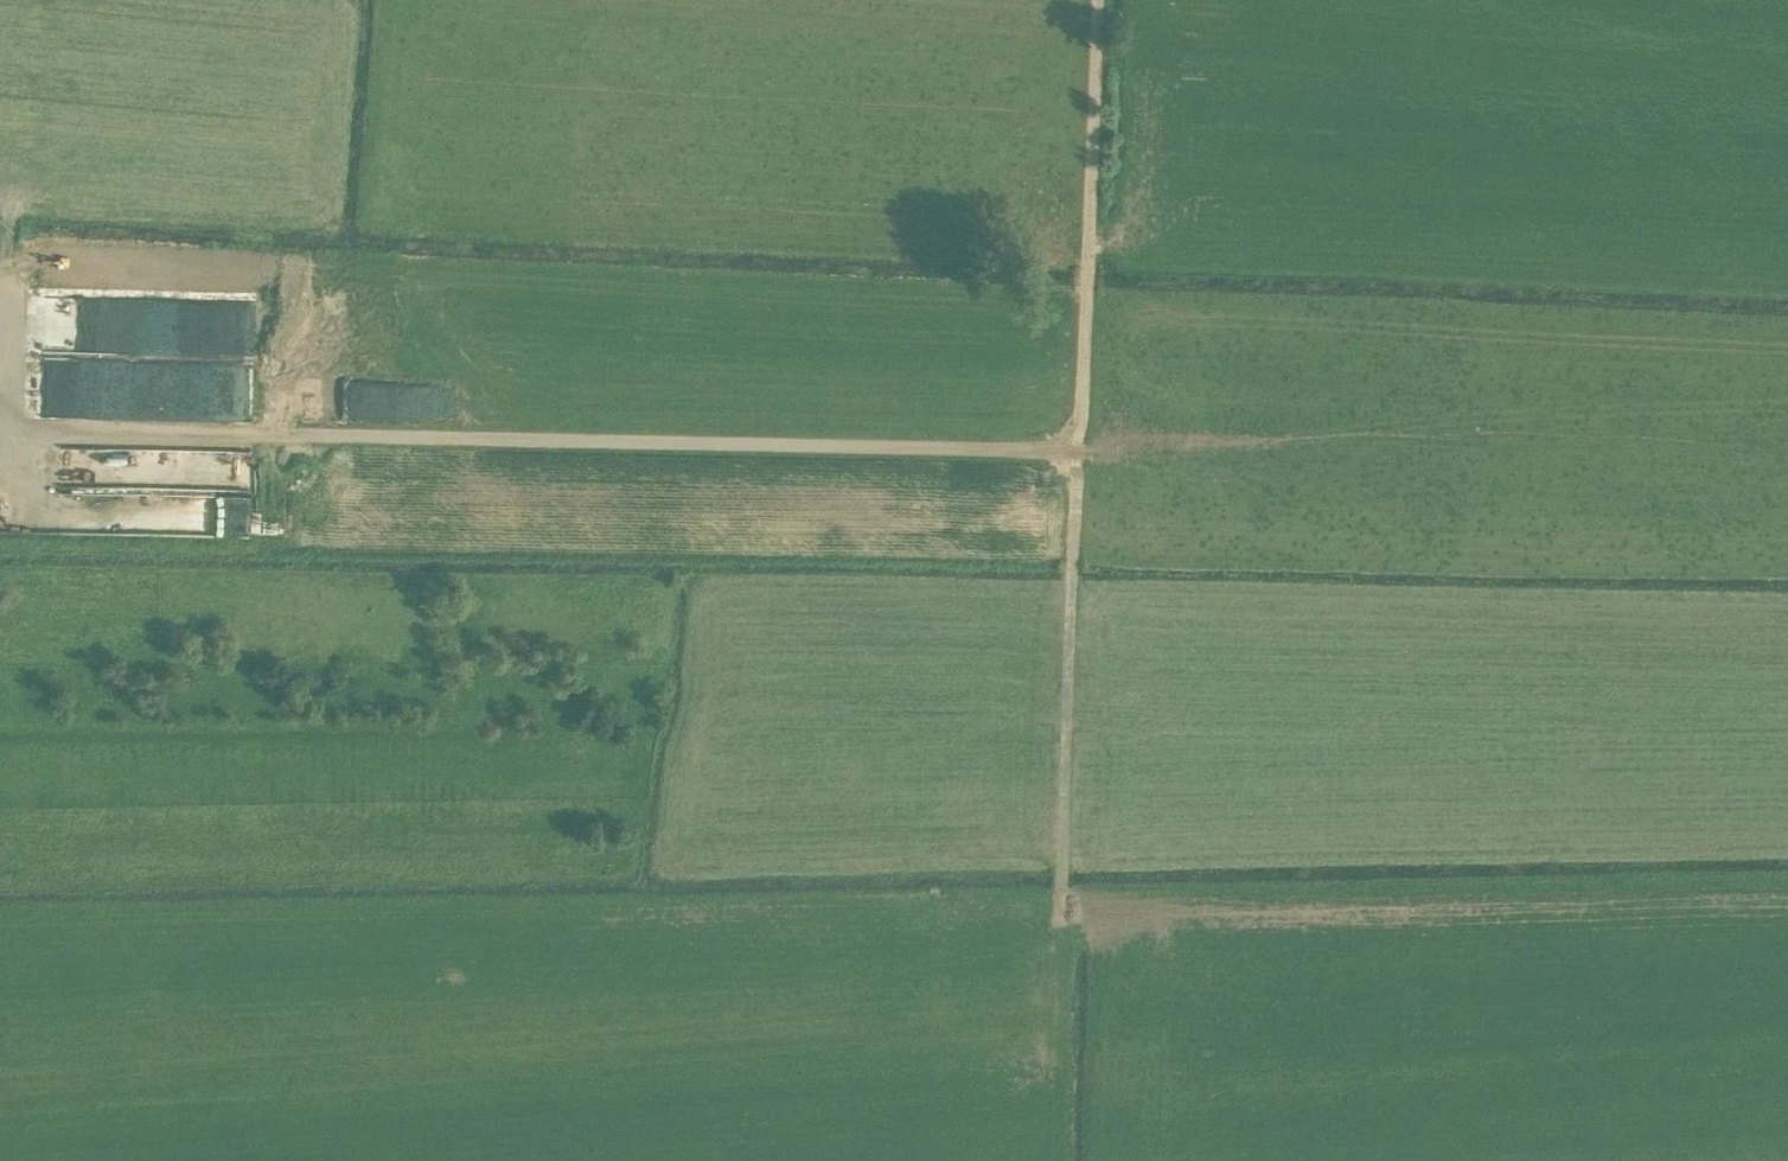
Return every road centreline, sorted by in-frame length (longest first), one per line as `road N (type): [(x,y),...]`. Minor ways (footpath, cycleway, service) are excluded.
road 1 (track): [(1074,448),(49,431),(0,415)]
road 2 (track): [(1085,0),(1070,609)]

